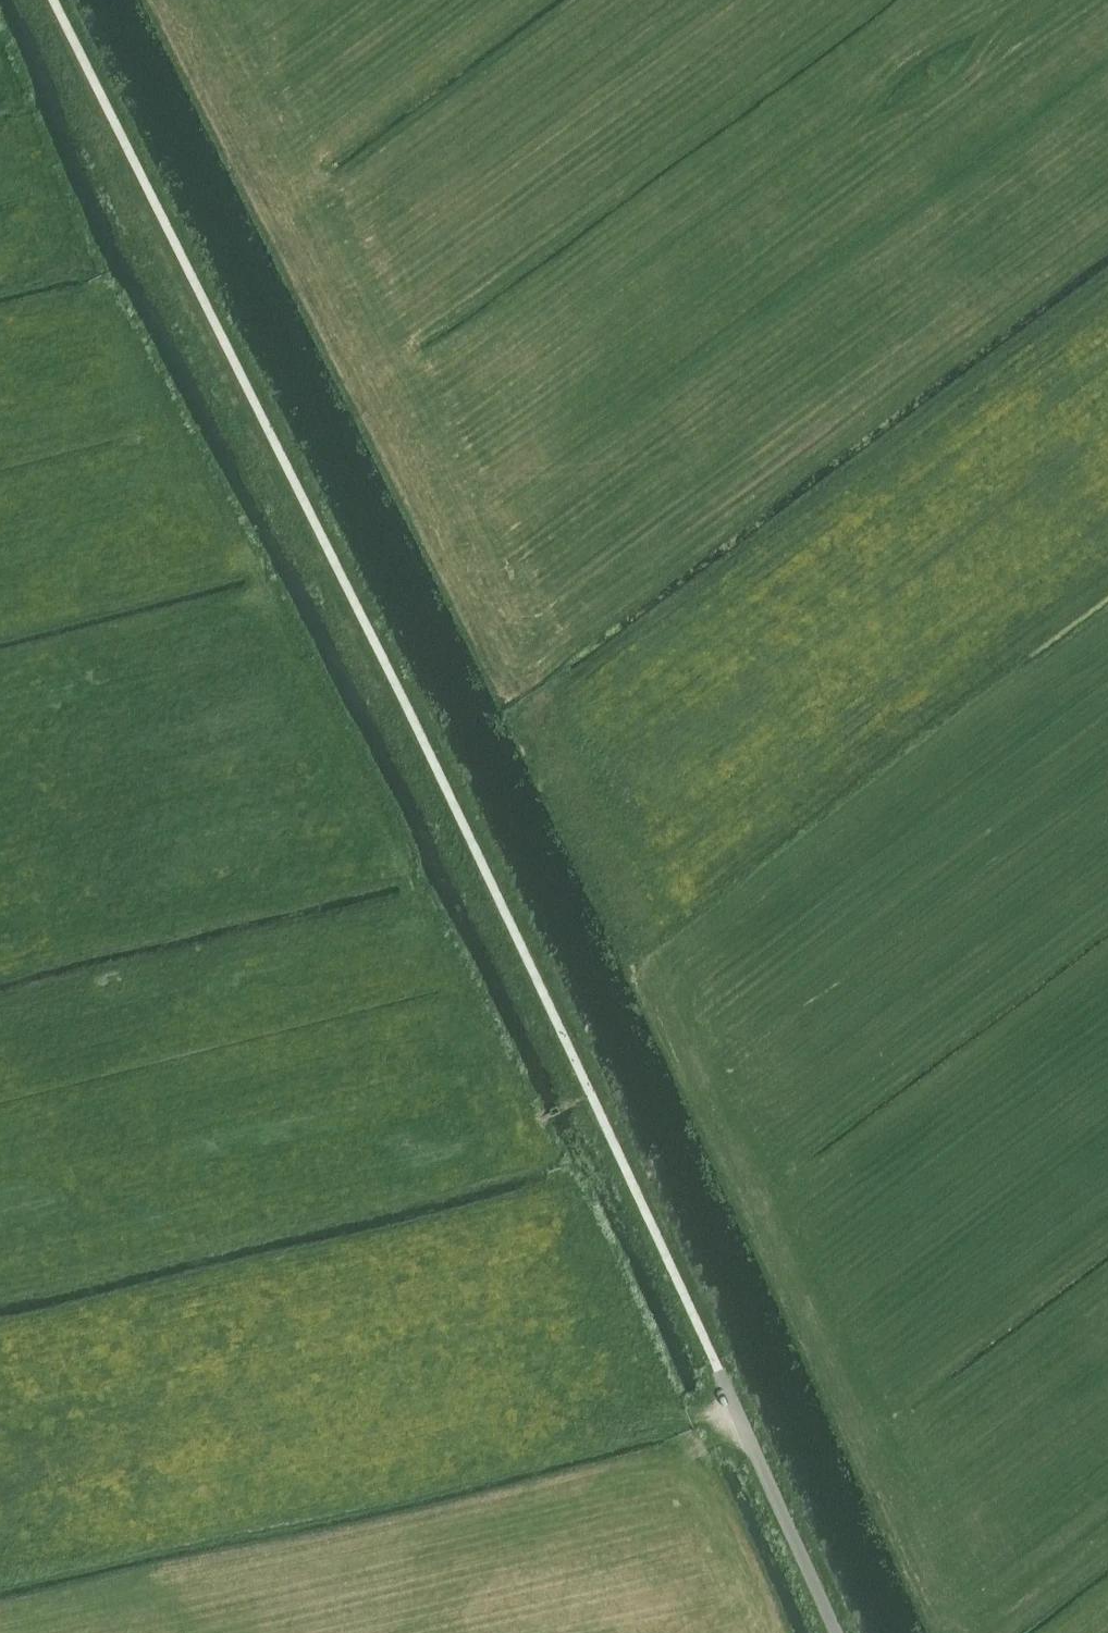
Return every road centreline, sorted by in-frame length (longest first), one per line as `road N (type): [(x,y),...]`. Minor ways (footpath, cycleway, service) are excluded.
road 1 (unclassified): [(833,1632),(764,1471)]

